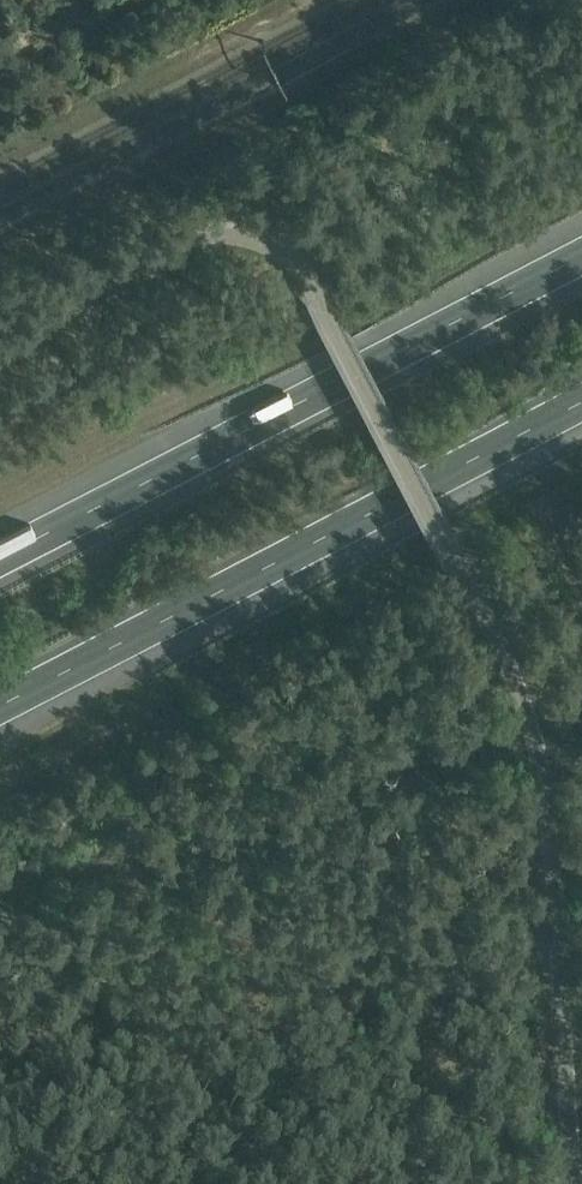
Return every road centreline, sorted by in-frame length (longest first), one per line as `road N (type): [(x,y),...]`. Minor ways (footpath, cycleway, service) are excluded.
road 1 (unclassified): [(0,359),(154,251),(196,234),(264,242),(308,277),(473,590),(530,721),(548,819),(575,1183)]
road 2 (motorway): [(0,713),(581,409)]
road 3 (motorway): [(581,254),(0,556)]

